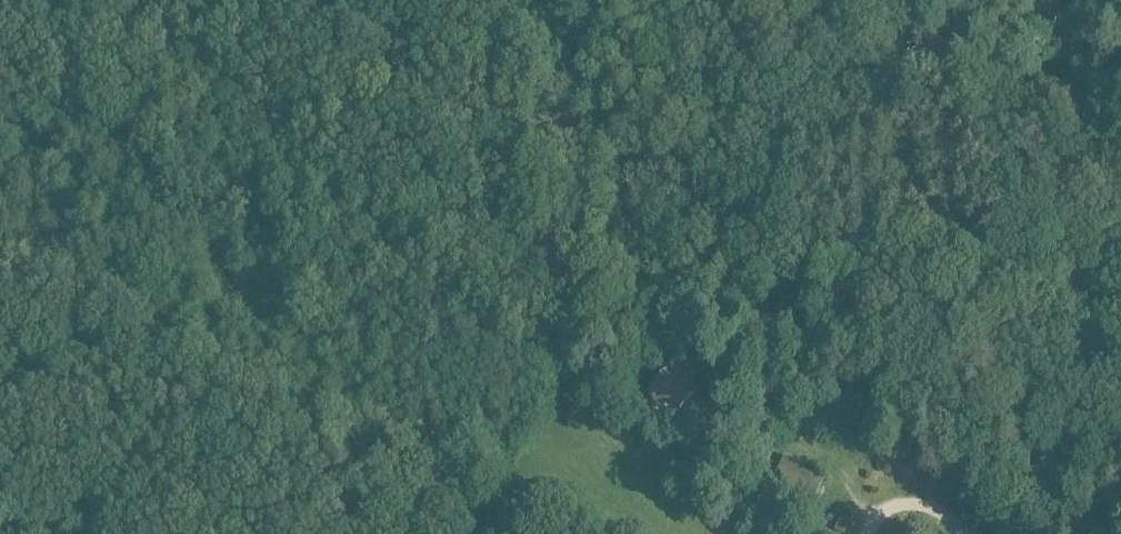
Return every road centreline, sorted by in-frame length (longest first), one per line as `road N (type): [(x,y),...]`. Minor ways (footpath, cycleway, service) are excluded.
road 1 (track): [(1120,206),(599,315),(505,460),(444,533)]
road 2 (track): [(1120,220),(867,533)]

